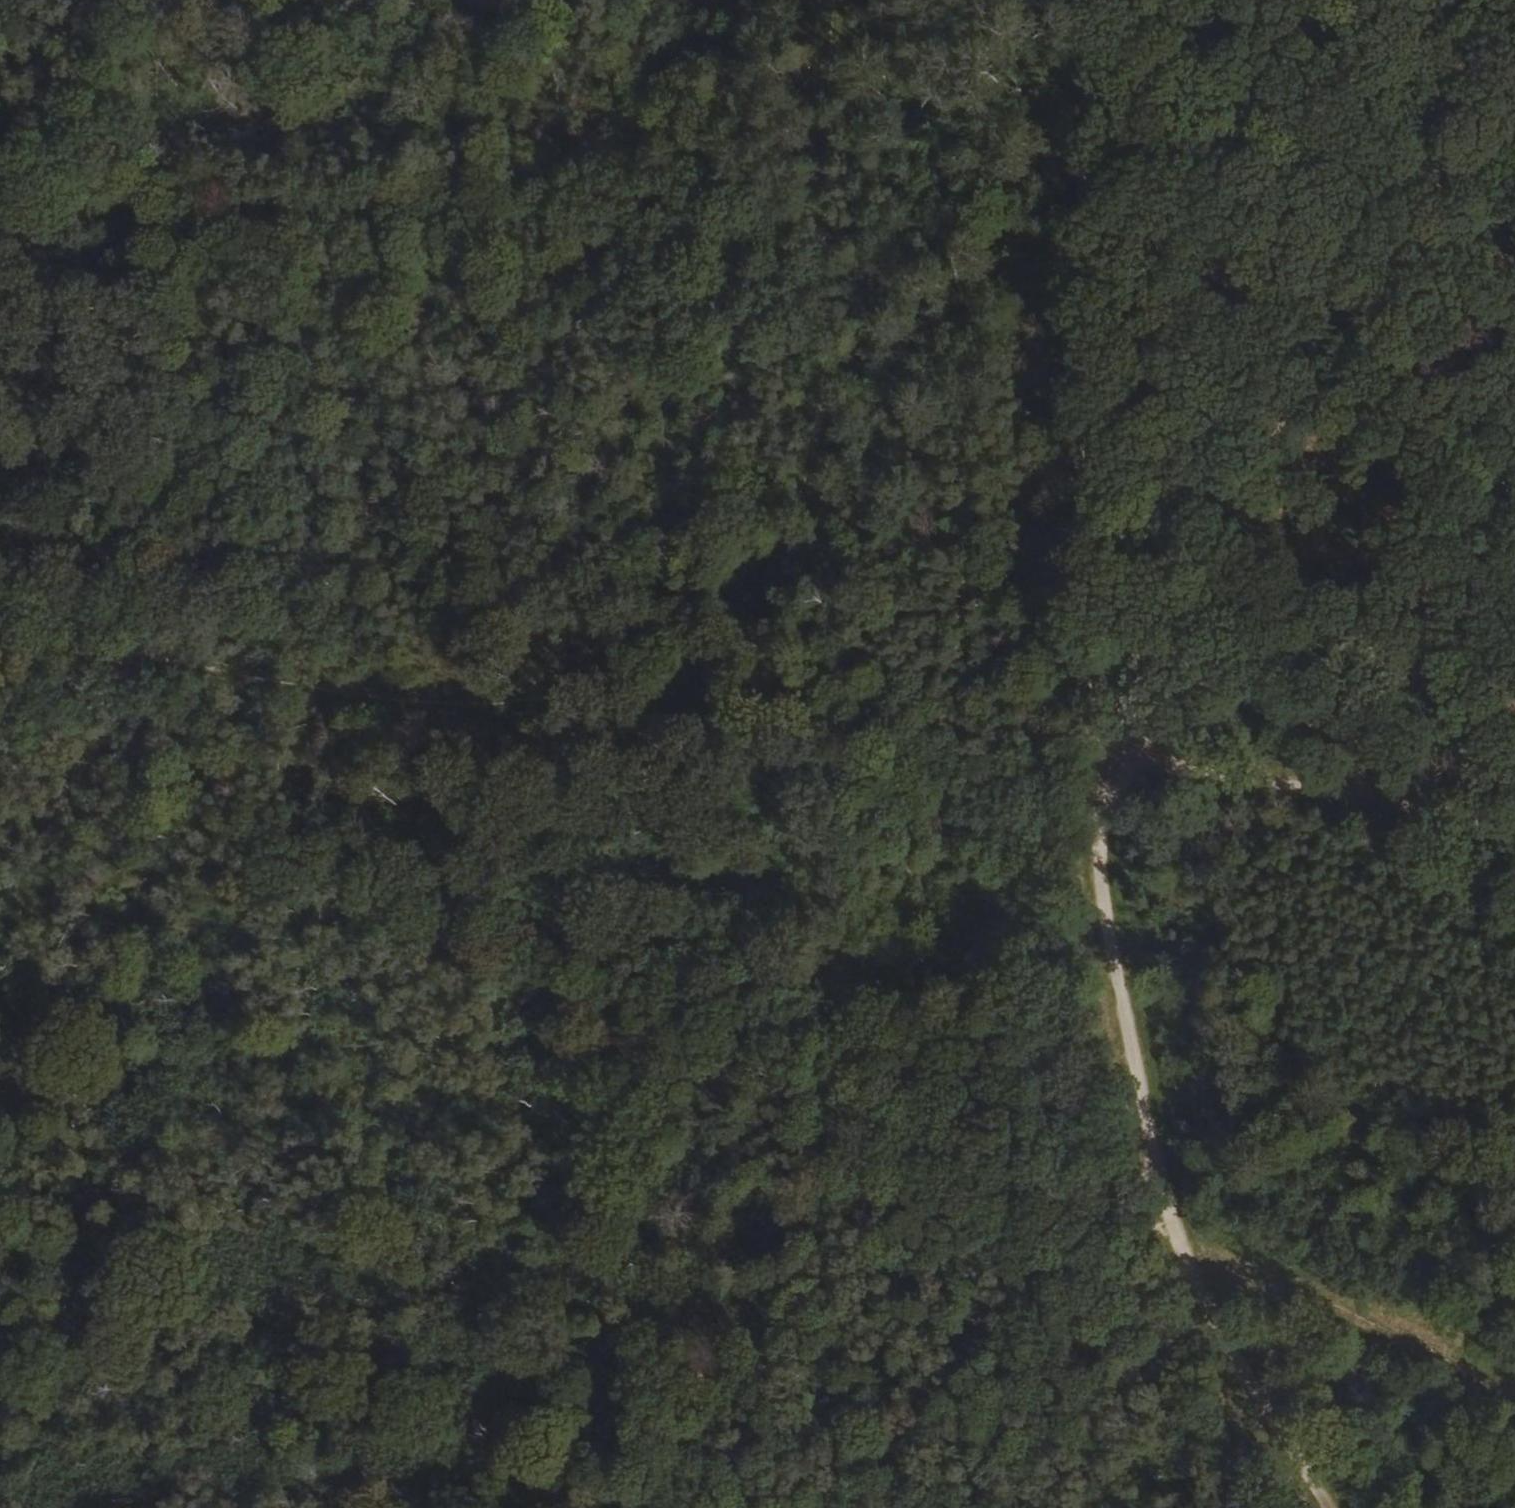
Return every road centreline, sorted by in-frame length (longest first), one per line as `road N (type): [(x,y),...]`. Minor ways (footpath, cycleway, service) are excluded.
road 1 (track): [(1155,0),(1124,343),(1125,776)]
road 2 (track): [(1514,843),(1125,776)]

